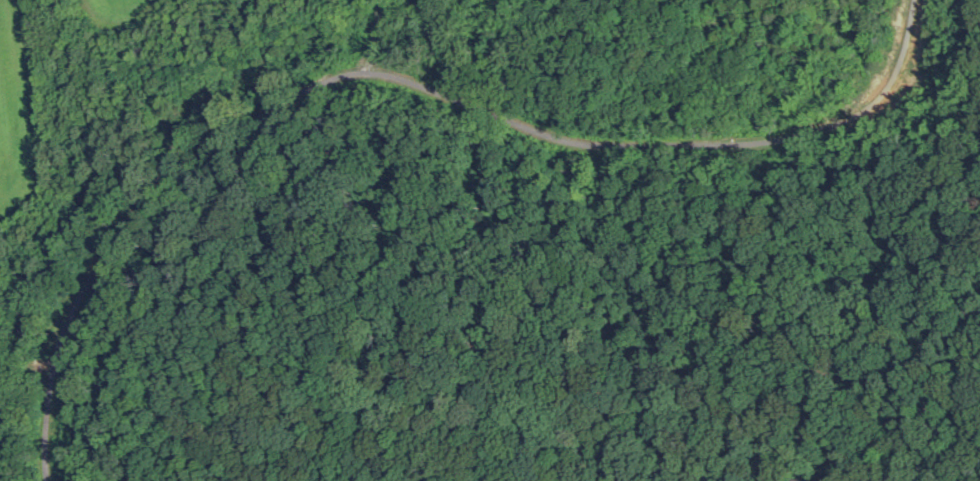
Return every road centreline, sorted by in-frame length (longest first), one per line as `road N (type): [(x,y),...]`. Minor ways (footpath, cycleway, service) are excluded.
road 1 (residential): [(68,480),(77,344),(130,223),(202,154),(356,61),(382,0)]

